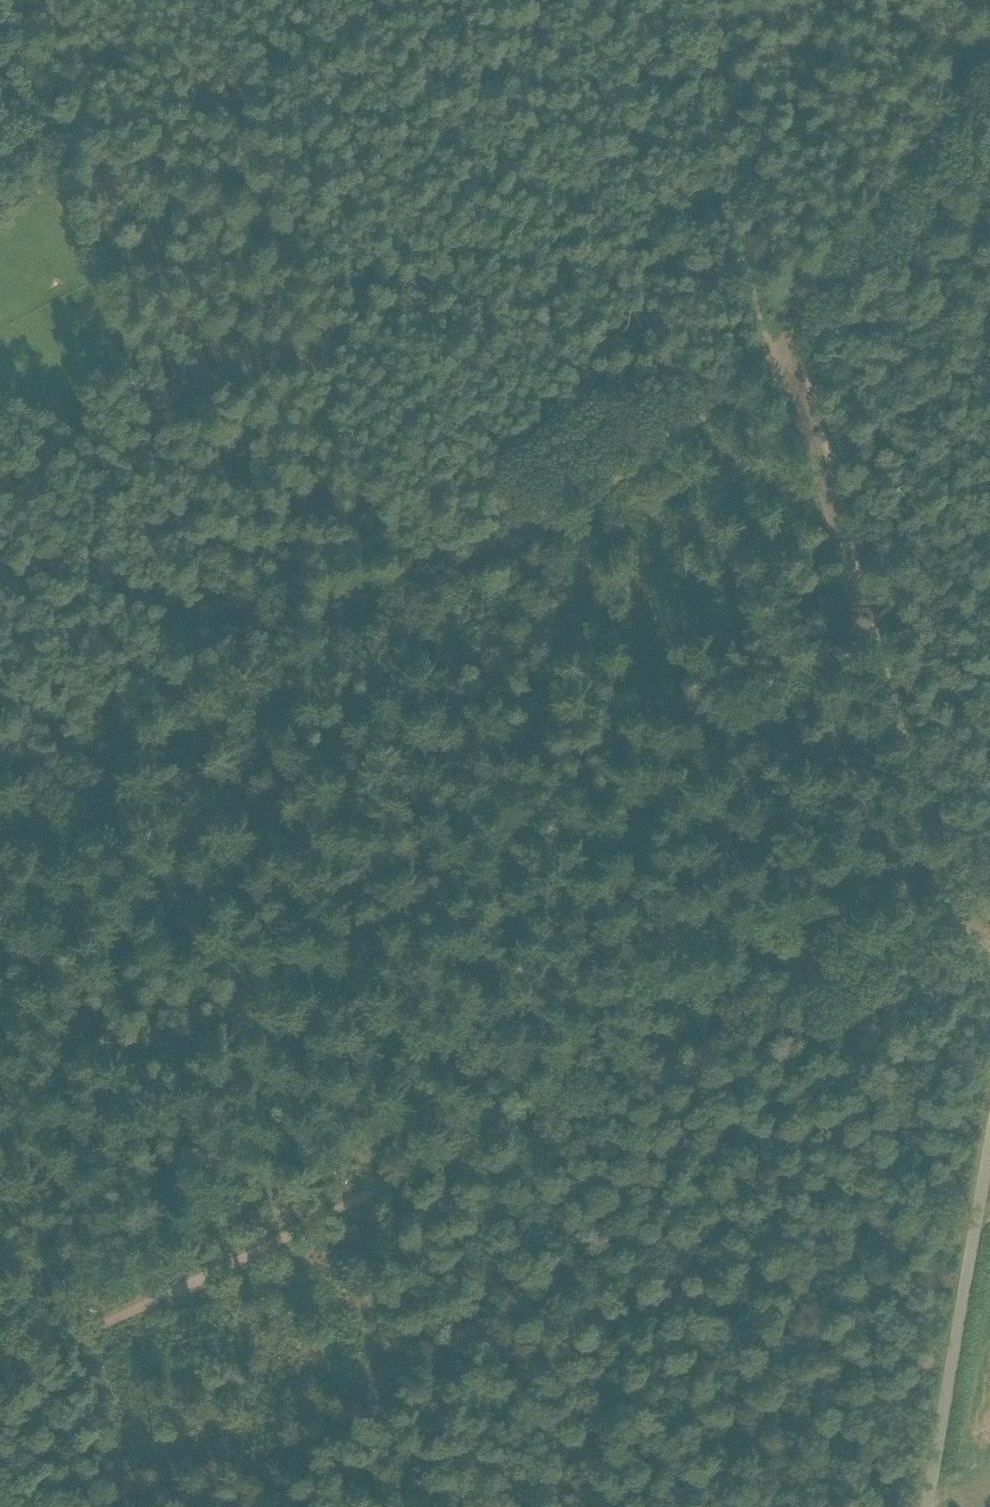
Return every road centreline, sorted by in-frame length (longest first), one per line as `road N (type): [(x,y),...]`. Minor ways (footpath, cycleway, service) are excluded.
road 1 (track): [(777,362),(459,562),(53,755)]
road 2 (track): [(777,362),(802,407),(934,868),(962,921),(989,942)]
road 3 (track): [(421,1170),(962,921)]
road 4 (track): [(53,755),(102,839),(195,962),(368,1107),(421,1170)]
road 5 (track): [(0,1377),(421,1170)]
road 6 (unclassified): [(921,1506),(989,1122)]
road 7 (track): [(777,362),(762,334),(709,0)]
road 8 (track): [(989,71),(777,362)]

